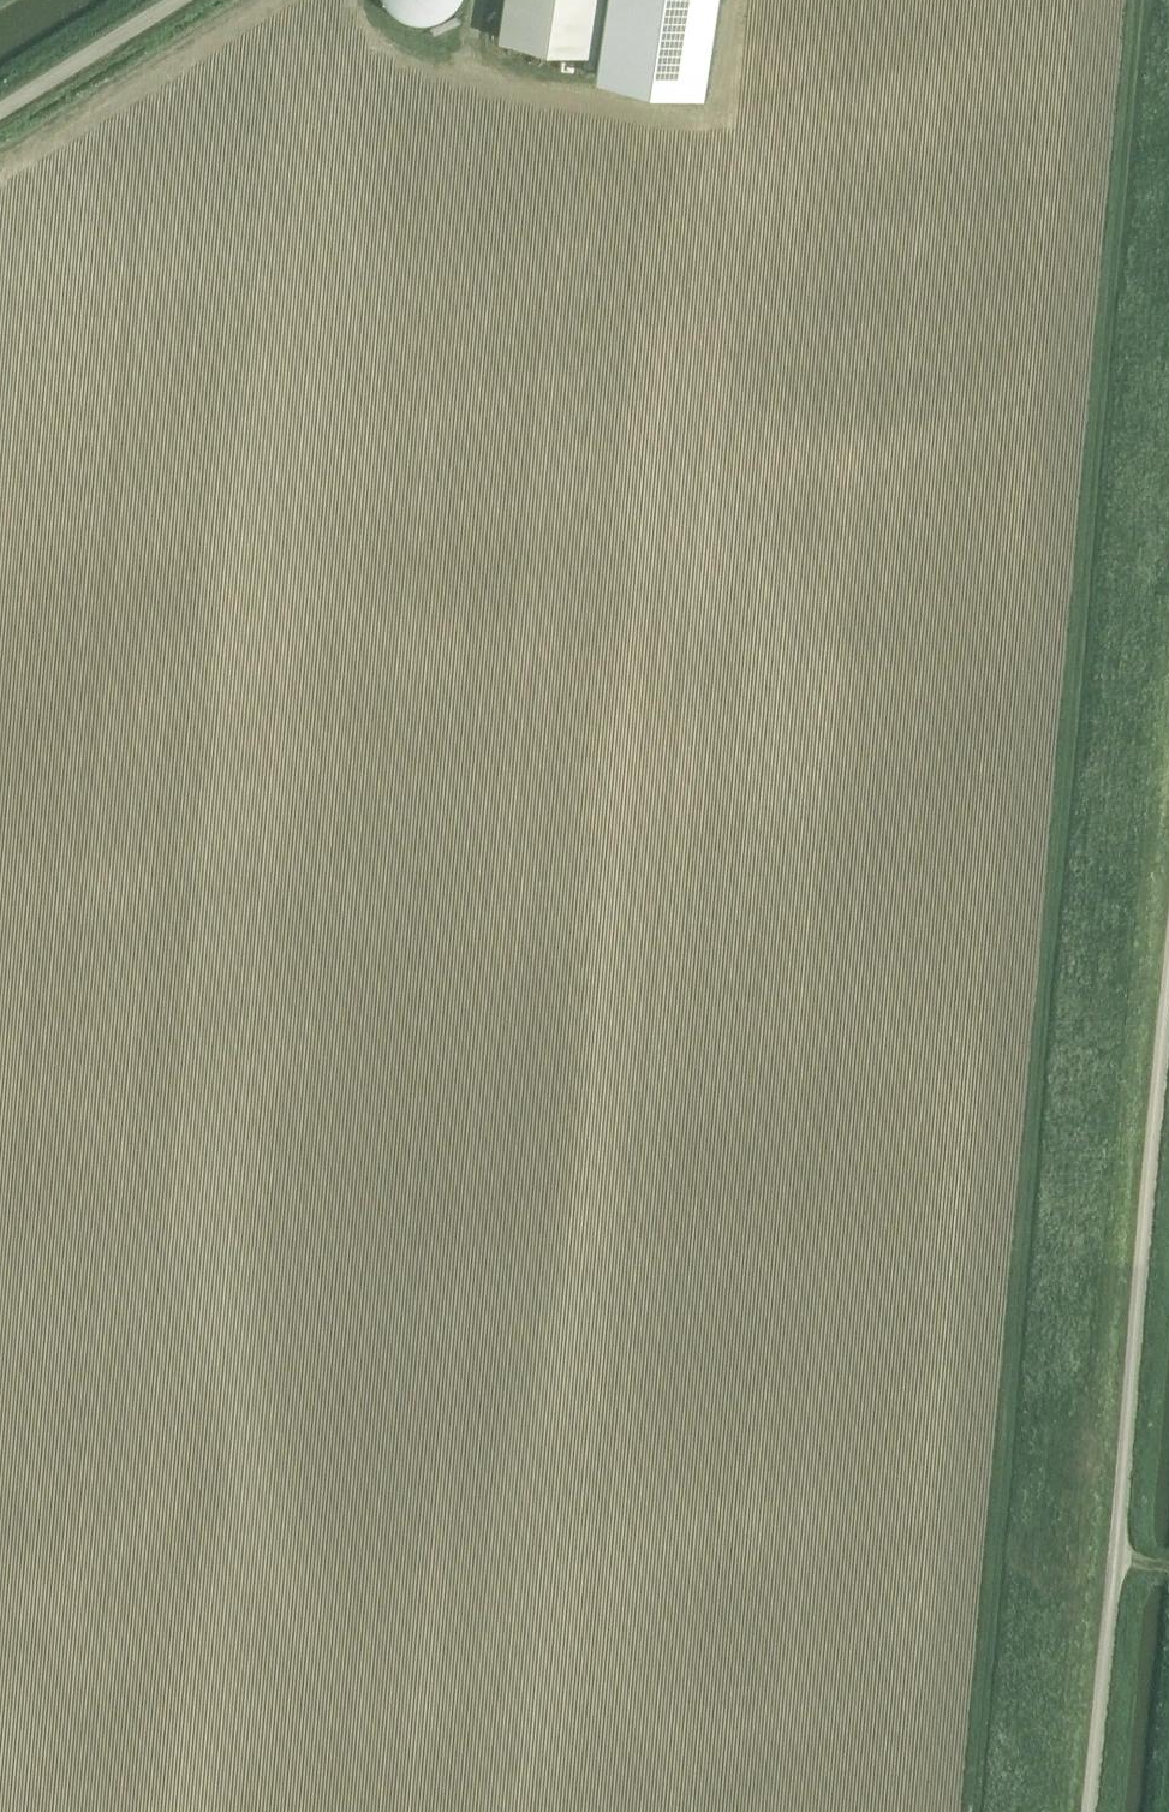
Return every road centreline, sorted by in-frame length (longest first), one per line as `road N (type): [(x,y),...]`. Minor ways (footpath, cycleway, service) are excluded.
road 1 (unclassified): [(1091,1811),(1168,1056)]
road 2 (unclassified): [(0,111),(177,0)]

